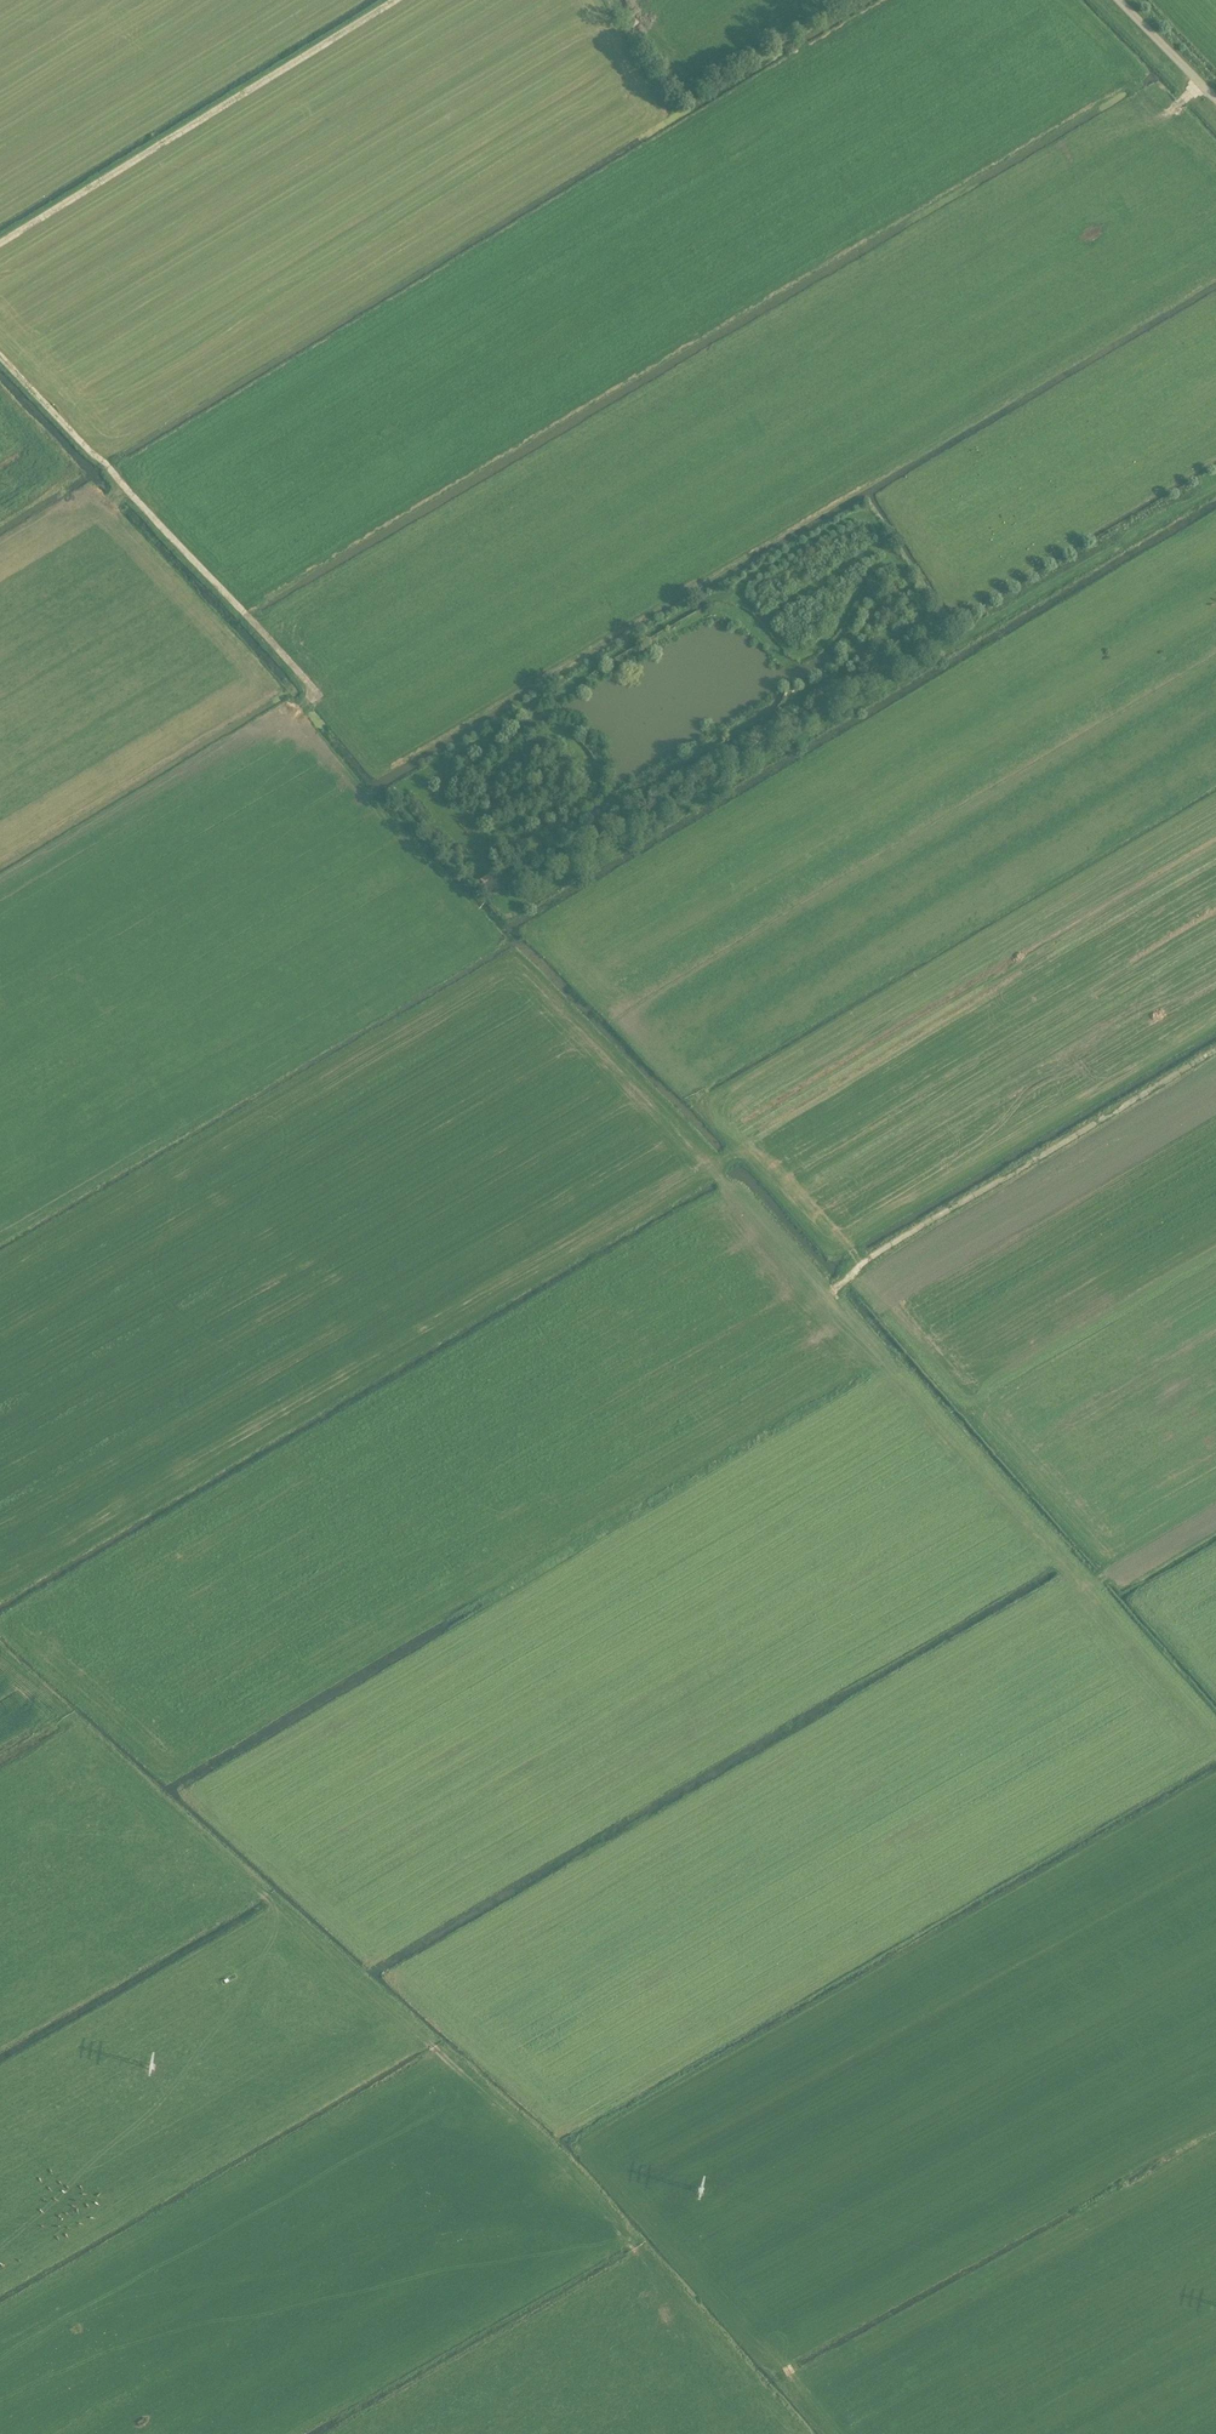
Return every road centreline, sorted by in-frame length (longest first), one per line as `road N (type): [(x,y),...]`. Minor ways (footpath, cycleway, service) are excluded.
road 1 (unclassified): [(1215,101),(1118,0)]

